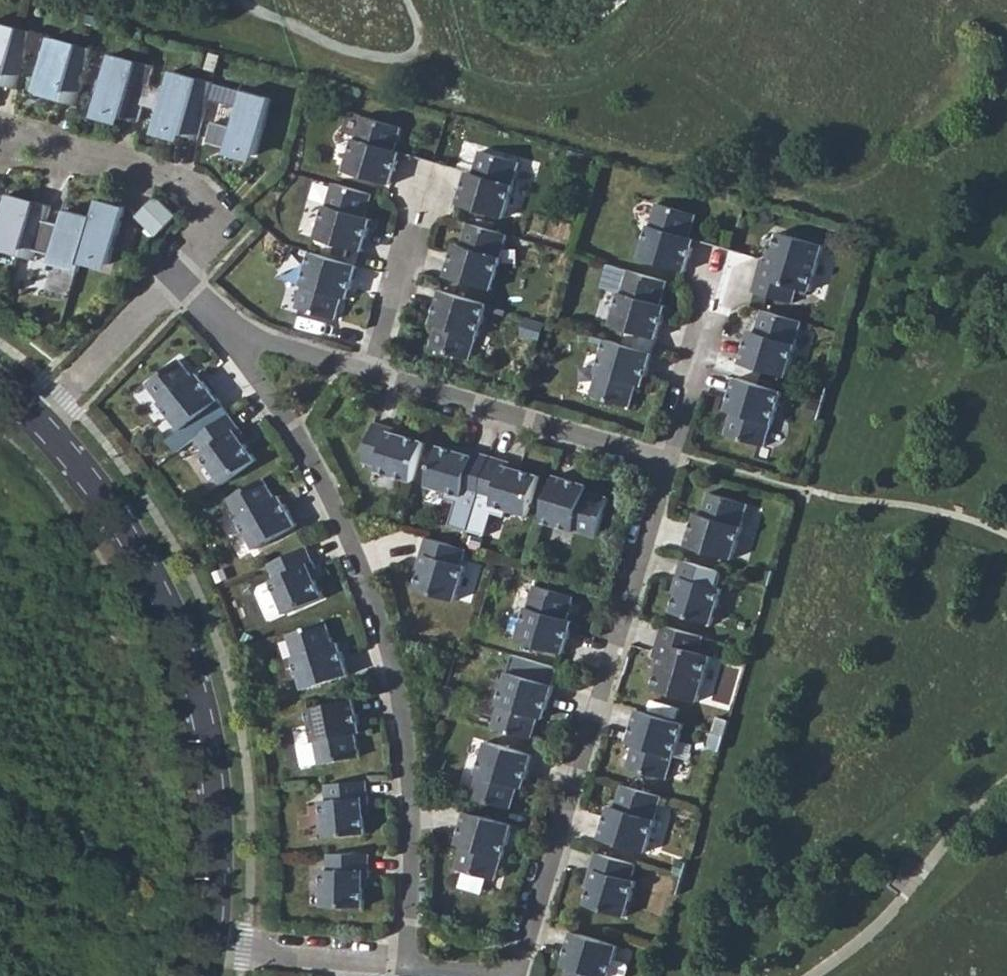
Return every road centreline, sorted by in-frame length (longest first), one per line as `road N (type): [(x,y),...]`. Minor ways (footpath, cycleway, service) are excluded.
road 1 (residential): [(408,964),(411,797),(402,706),(372,597),(332,501),(238,337)]
road 2 (residential): [(39,419),(118,518),(191,676),(212,773),(211,940)]
road 3 (residential): [(501,975),(522,959),(668,464)]
road 4 (residential): [(173,276),(216,223),(173,177),(0,131)]
road 5 (residential): [(668,464),(373,375)]
road 6 (residential): [(211,940),(408,964)]
road 7 (residential): [(39,419),(173,276)]
road 8 (residential): [(668,464),(718,278)]
road 9 (residential): [(373,375),(424,192)]
road 10 (residential): [(373,375),(238,337)]

